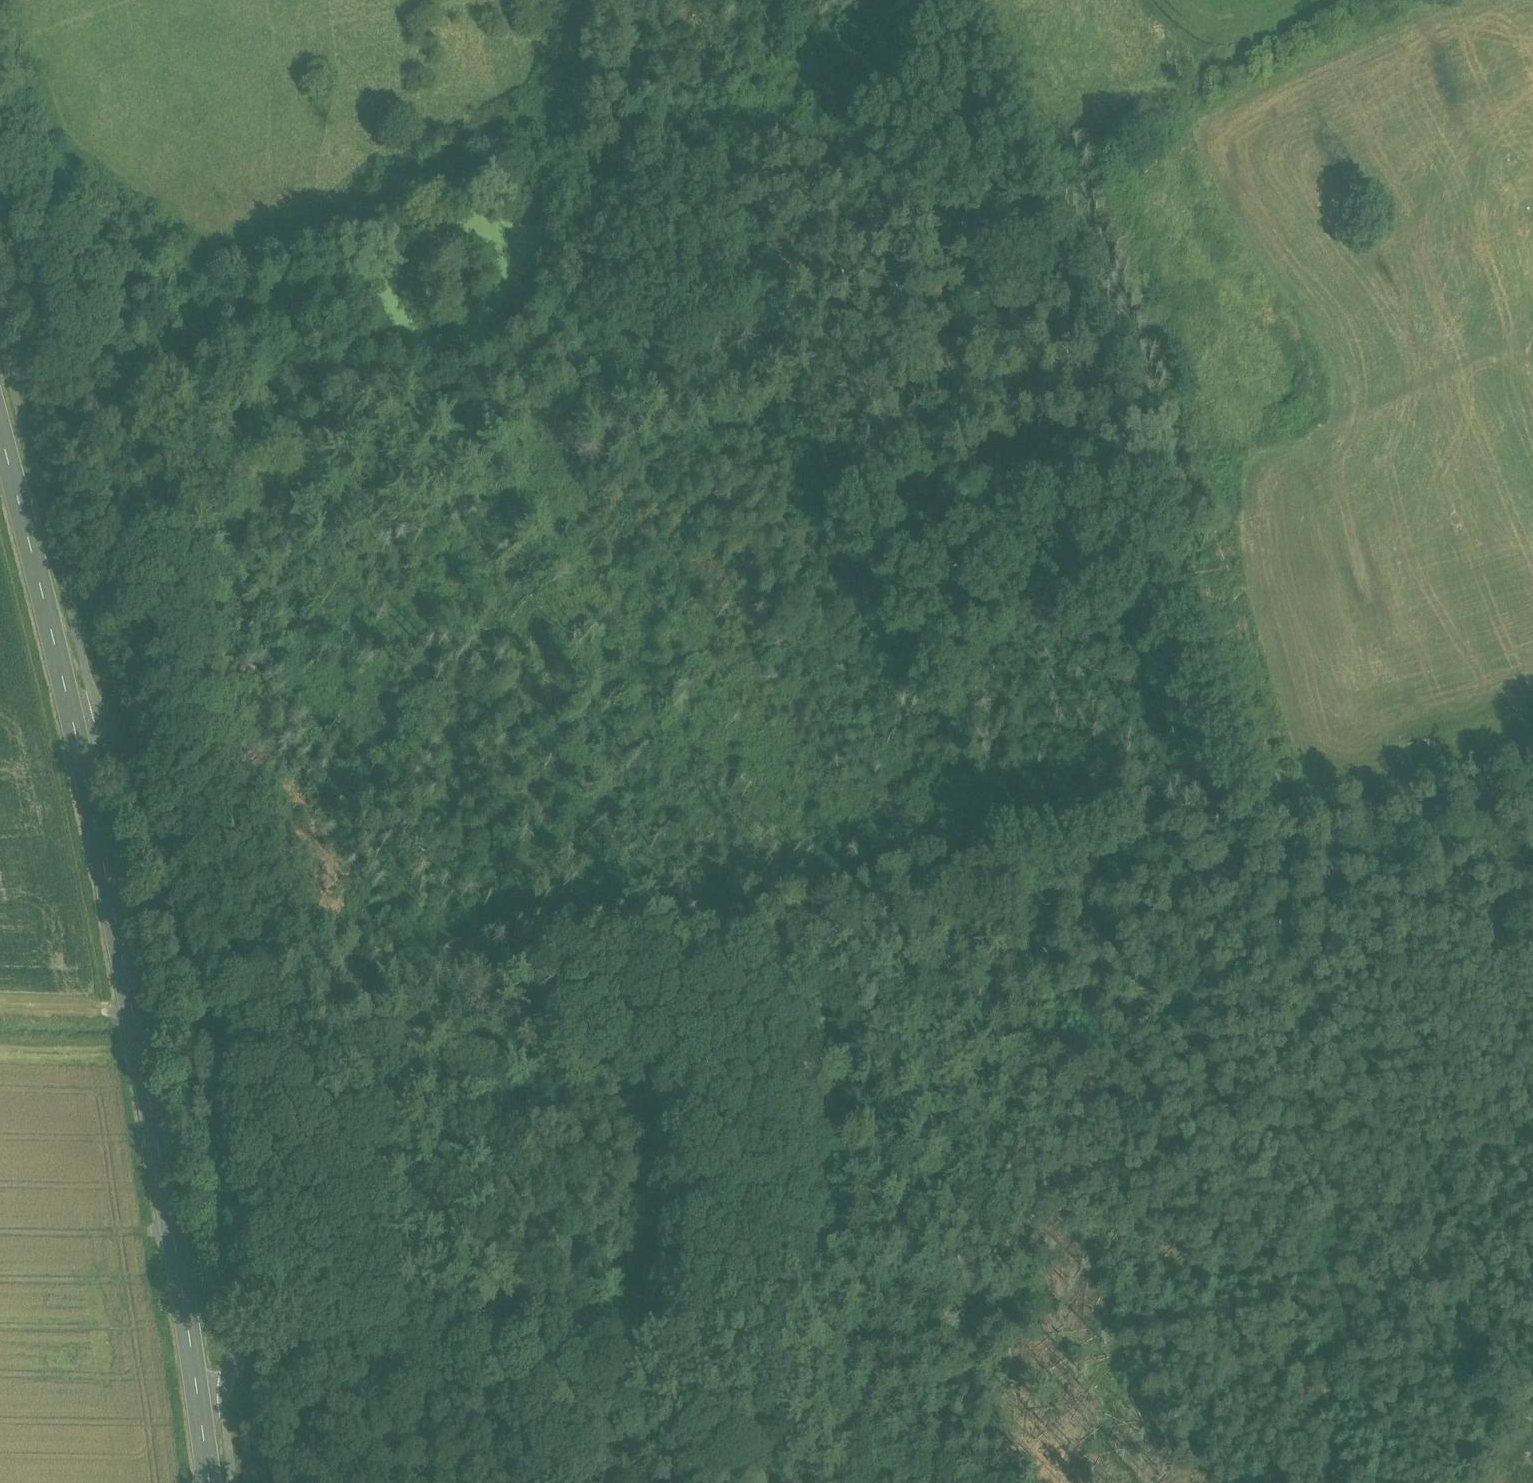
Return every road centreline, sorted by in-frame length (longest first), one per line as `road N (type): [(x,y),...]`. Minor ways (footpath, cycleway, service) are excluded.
road 1 (track): [(216,1059),(1173,864),(1413,956),(1452,952),(1518,915),(1532,926)]
road 2 (tertiary): [(0,441),(64,689),(134,1023),(208,1482)]
road 3 (track): [(602,1482),(670,1388),(712,1358),(822,1348),(844,1338),(816,936)]
road 4 (track): [(386,1023),(419,1482)]

